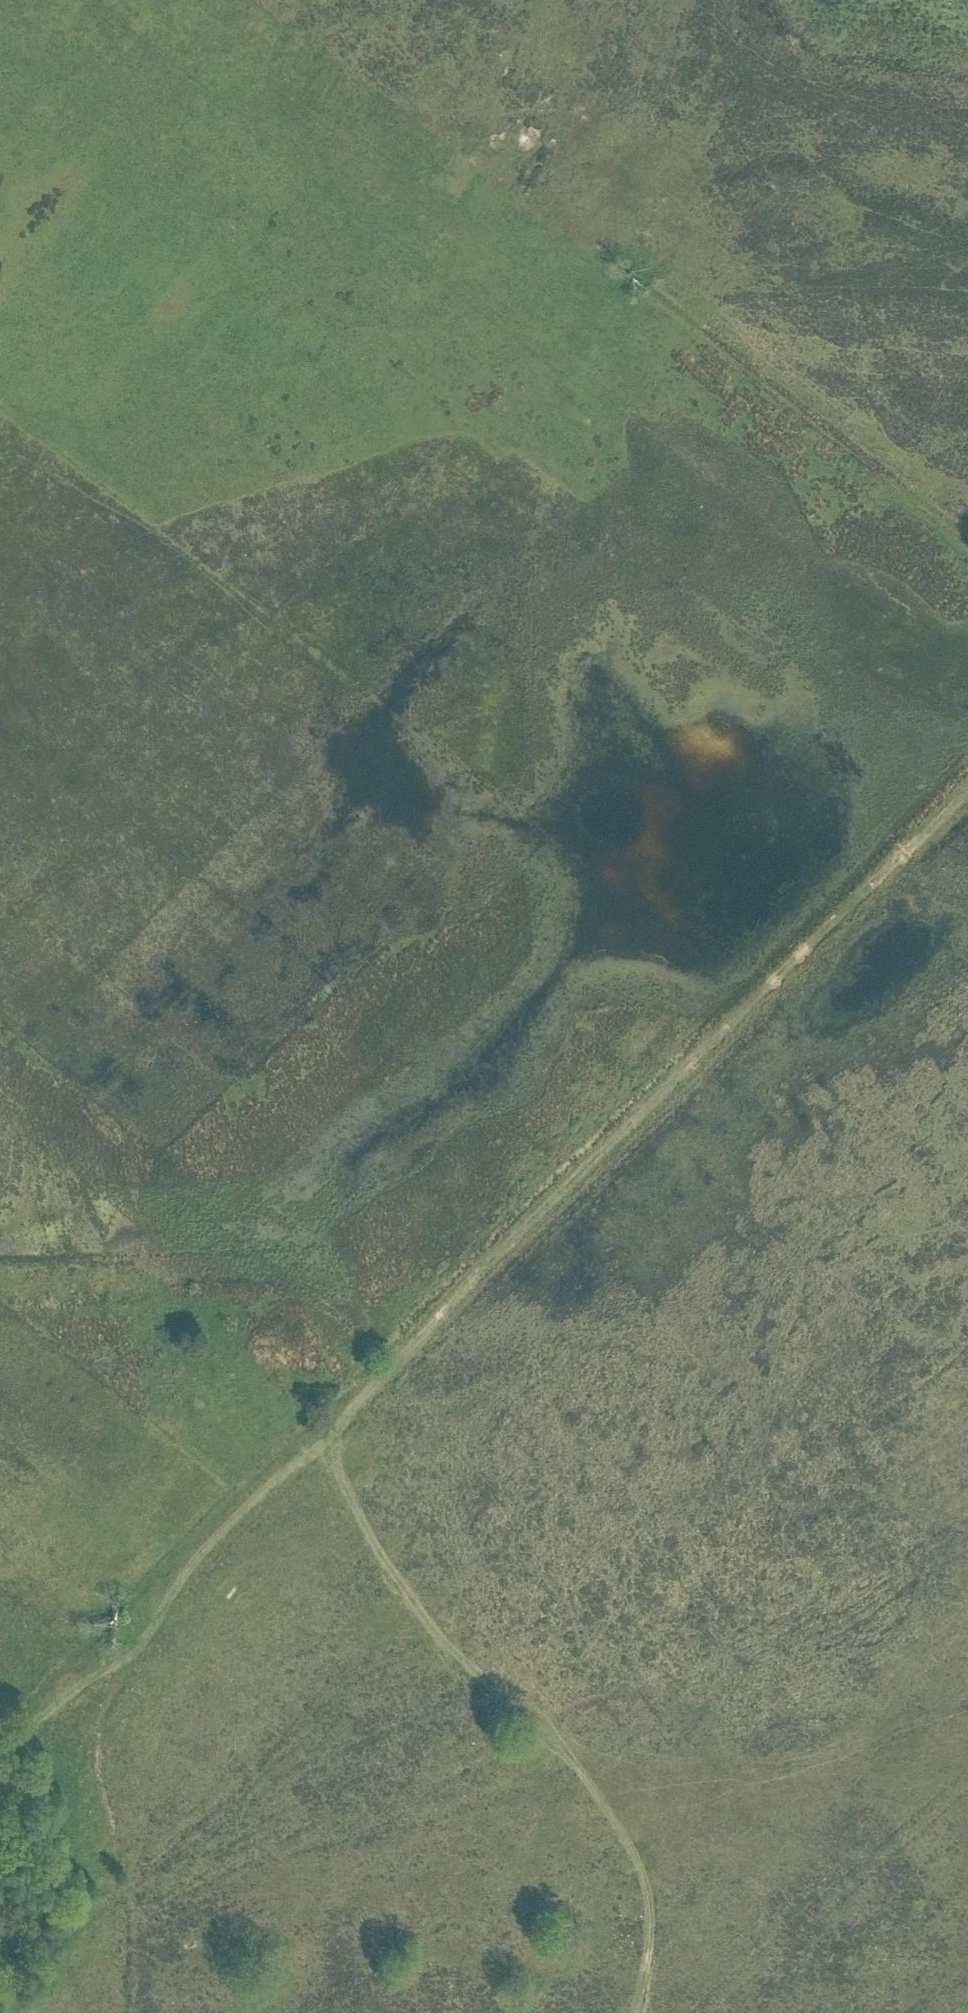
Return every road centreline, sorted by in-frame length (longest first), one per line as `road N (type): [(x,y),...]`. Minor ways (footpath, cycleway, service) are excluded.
road 1 (track): [(967,789),(0,1745)]
road 2 (track): [(336,1417),(393,1555),(473,1644),(539,1695),(645,1871),(626,2012)]

